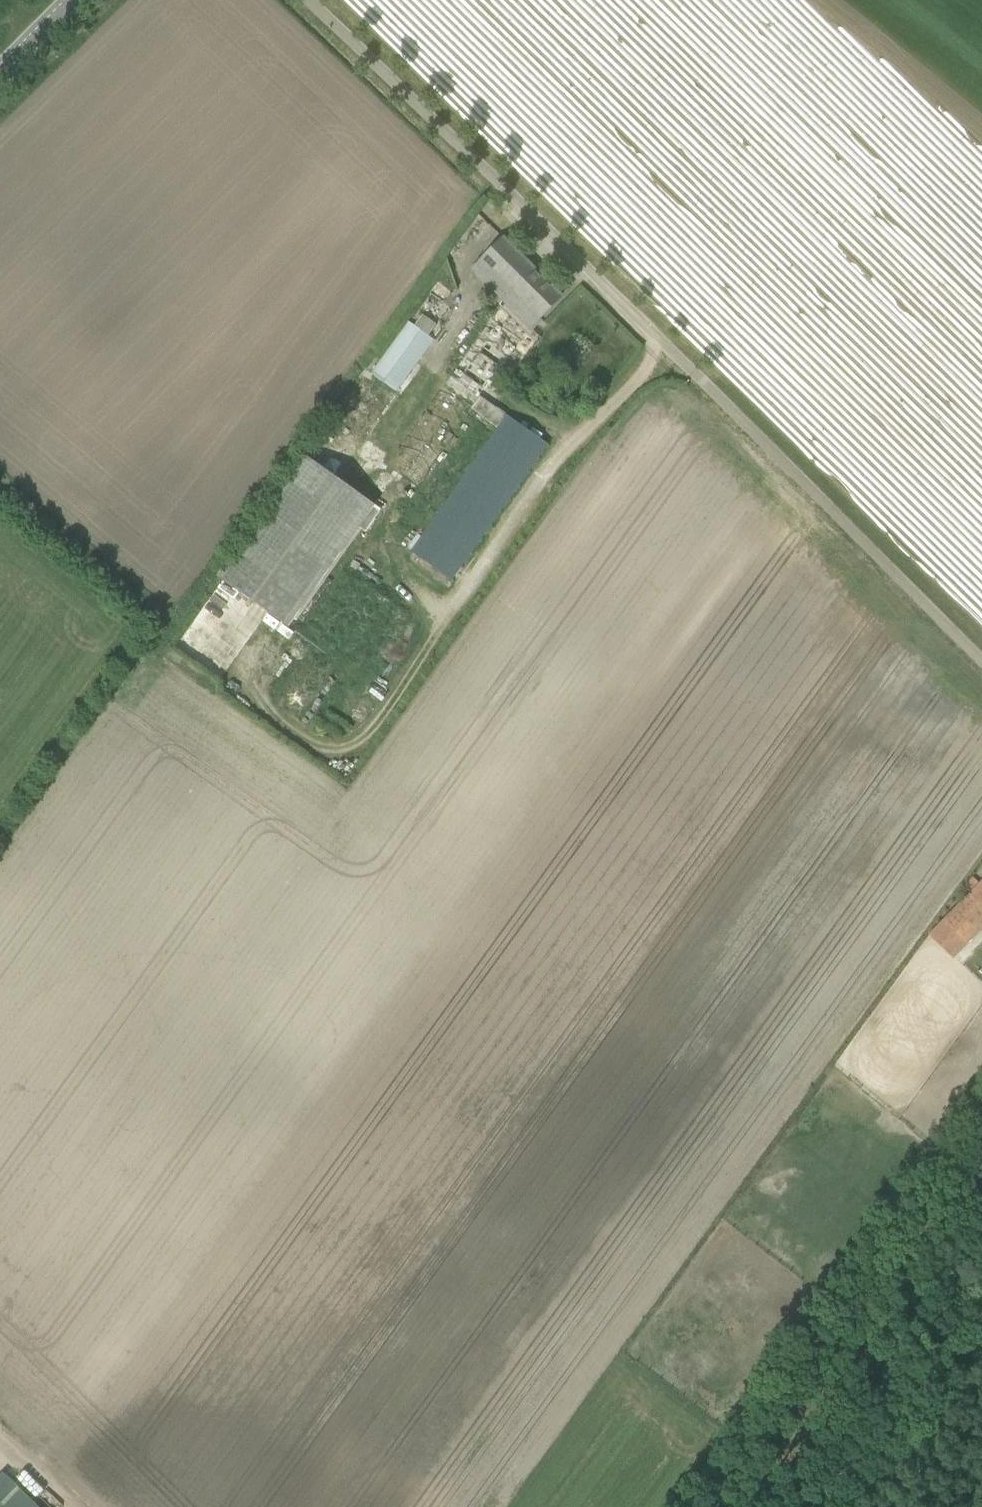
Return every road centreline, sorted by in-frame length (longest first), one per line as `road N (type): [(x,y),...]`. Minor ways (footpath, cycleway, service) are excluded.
road 1 (residential): [(981,670),(299,0)]

